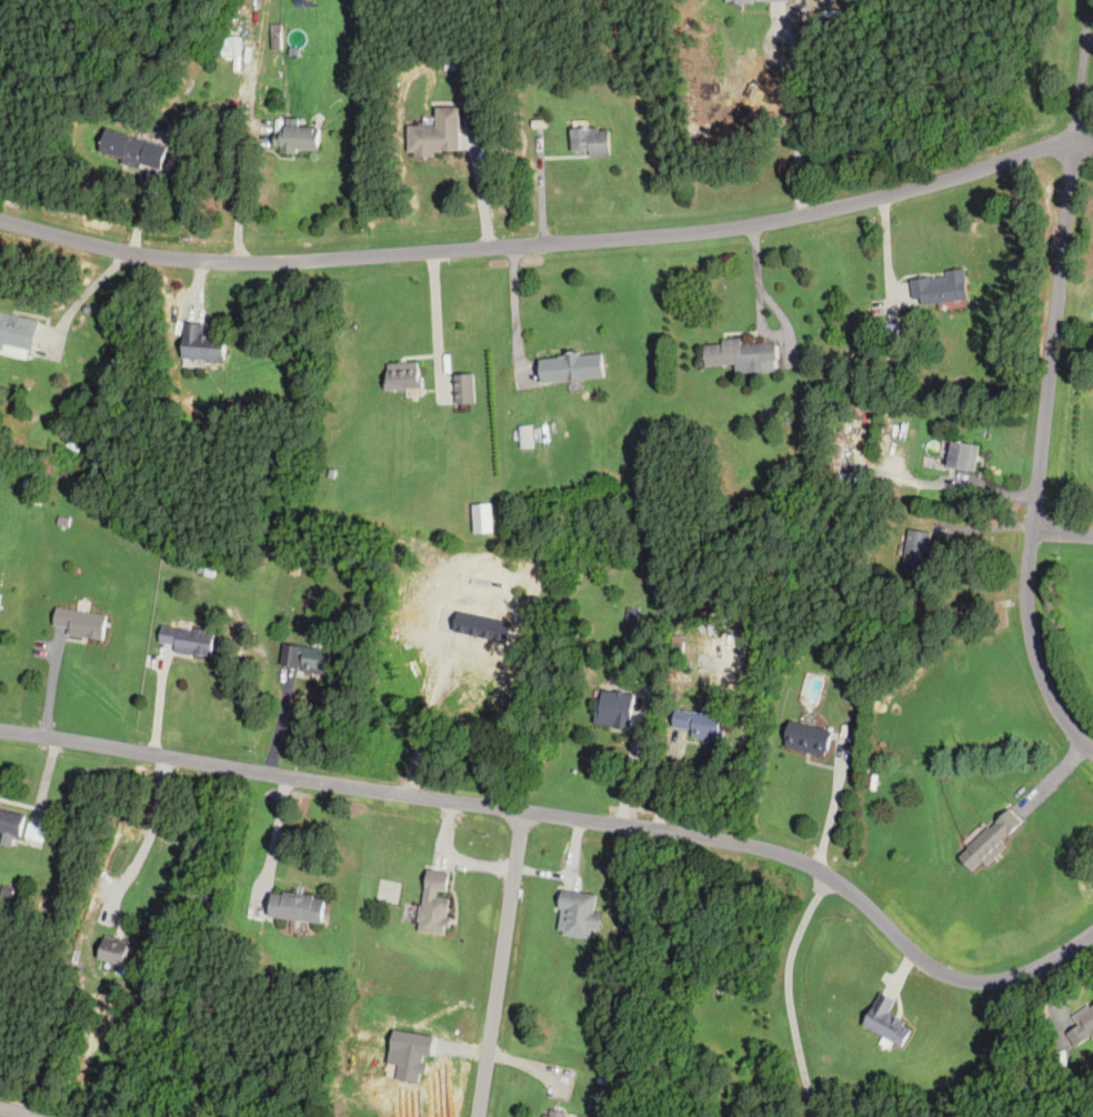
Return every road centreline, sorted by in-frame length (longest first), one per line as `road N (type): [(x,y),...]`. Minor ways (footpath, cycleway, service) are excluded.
road 1 (residential): [(1092,139),(1041,147),(830,209),(678,234),(230,261),(129,251),(0,216)]
road 2 (residential): [(1092,934),(1053,962),(969,982),(925,963),(849,890),(793,858),(524,808)]
road 3 (residential): [(0,731),(524,808)]
road 4 (residential): [(1075,138),(1032,532)]
road 5 (residential): [(524,808),(478,1116)]
road 6 (residential): [(1032,532),(1025,575),(1037,664),(1062,716),(1092,753)]
road 7 (residential): [(1075,138),(1090,0)]

